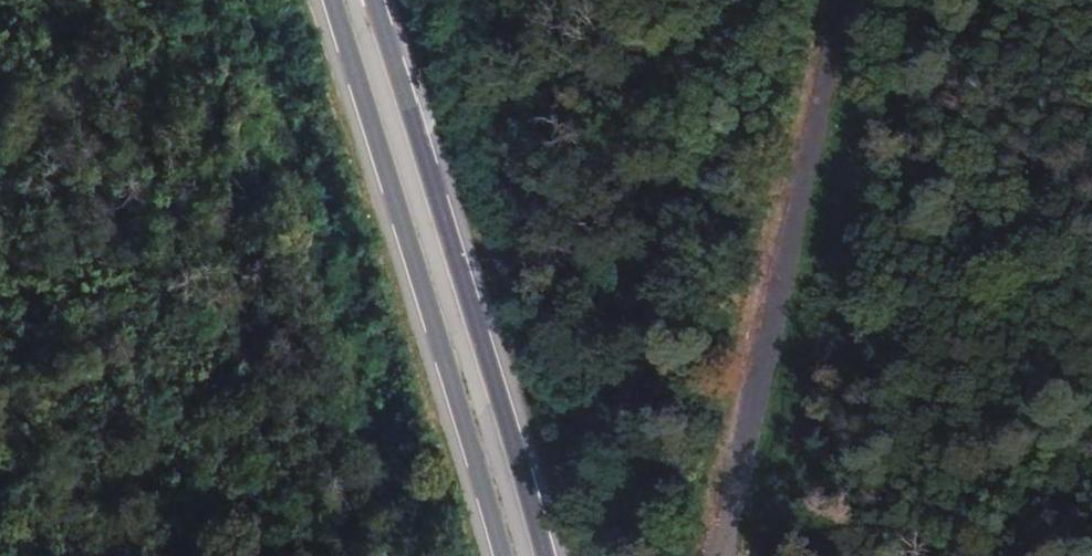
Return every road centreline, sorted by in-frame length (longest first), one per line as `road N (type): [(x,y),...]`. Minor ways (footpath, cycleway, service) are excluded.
road 1 (primary): [(546,555),(371,0)]
road 2 (primary): [(336,0),(504,555)]
road 3 (unclassified): [(725,555),(839,0)]

